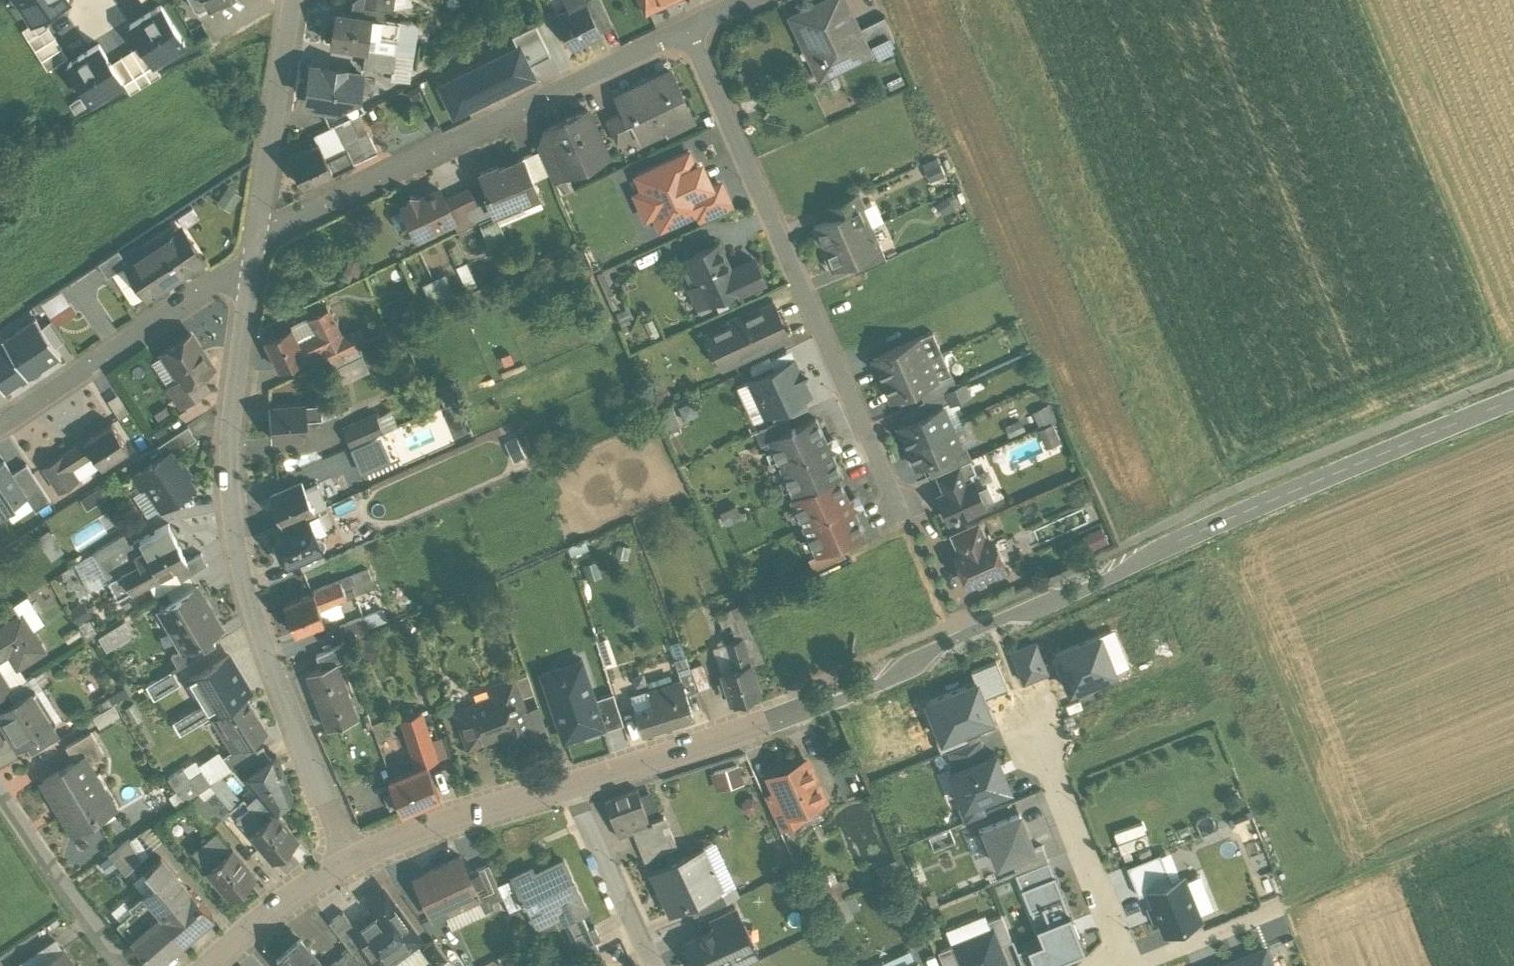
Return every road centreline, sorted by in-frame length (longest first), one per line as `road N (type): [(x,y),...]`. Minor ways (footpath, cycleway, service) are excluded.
road 1 (tertiary): [(574,784),(888,681),(928,649),(1013,611),(1034,611),(1141,555),(1513,397)]
road 2 (residential): [(255,259),(228,478),(258,603),(351,860)]
road 3 (residential): [(690,26),(908,527)]
road 4 (residential): [(258,241),(690,26)]
road 5 (residential): [(0,426),(255,259)]
road 6 (track): [(1283,907),(1513,811)]
road 7 (residential): [(1036,736),(1127,965)]
road 8 (residential): [(294,0),(258,241)]
road 9 (tertiary): [(351,860),(574,784)]
road 10 (residential): [(0,787),(125,965)]
road 11 (residential): [(652,965),(574,784)]
road 12 (tertiary): [(199,965),(351,860)]
road 13 (residential): [(1131,965),(1283,907)]

